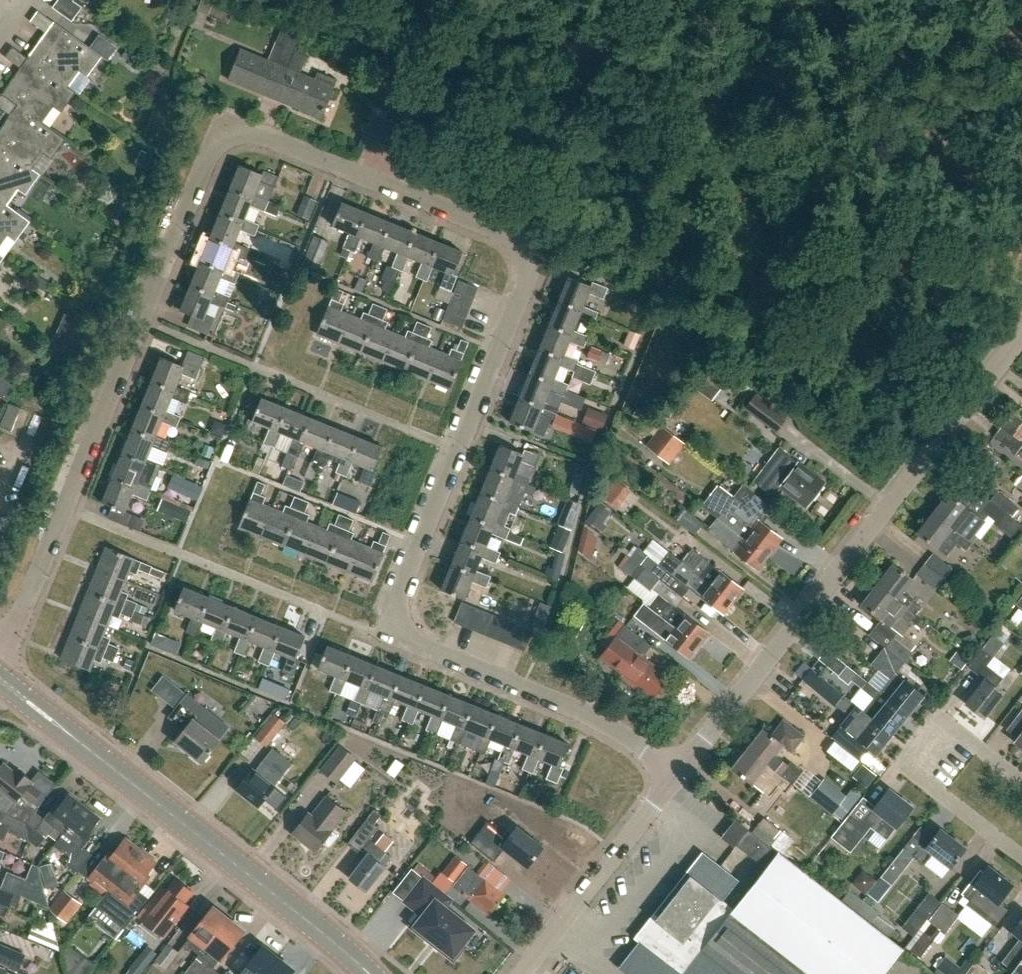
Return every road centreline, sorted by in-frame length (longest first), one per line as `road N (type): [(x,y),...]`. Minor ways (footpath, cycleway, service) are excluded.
road 1 (residential): [(679,772),(594,718),(414,643),(395,628),(396,601),(524,286),(527,260),(516,238),(245,122),(227,127)]
road 2 (residential): [(0,655),(227,127)]
road 3 (unclassified): [(679,772),(1021,334)]
road 4 (tertiary): [(371,973),(0,680)]
road 5 (residential): [(1021,857),(924,783),(921,756),(940,732),(958,733),(1021,781)]
road 6 (unclassified): [(521,973),(679,772)]

